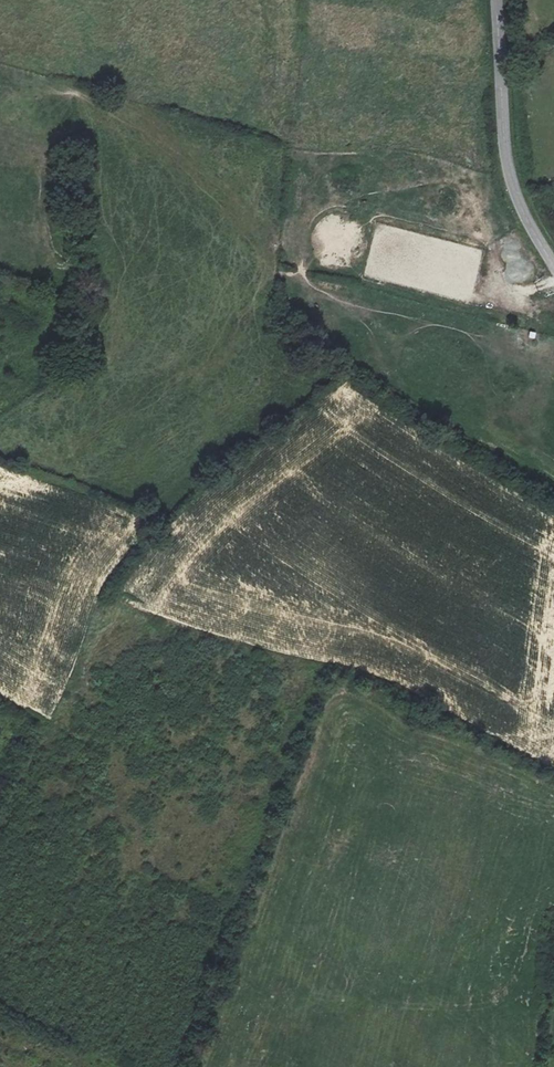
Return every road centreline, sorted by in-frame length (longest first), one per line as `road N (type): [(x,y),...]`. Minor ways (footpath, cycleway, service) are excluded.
road 1 (unclassified): [(496,0),(508,184),(553,263)]

